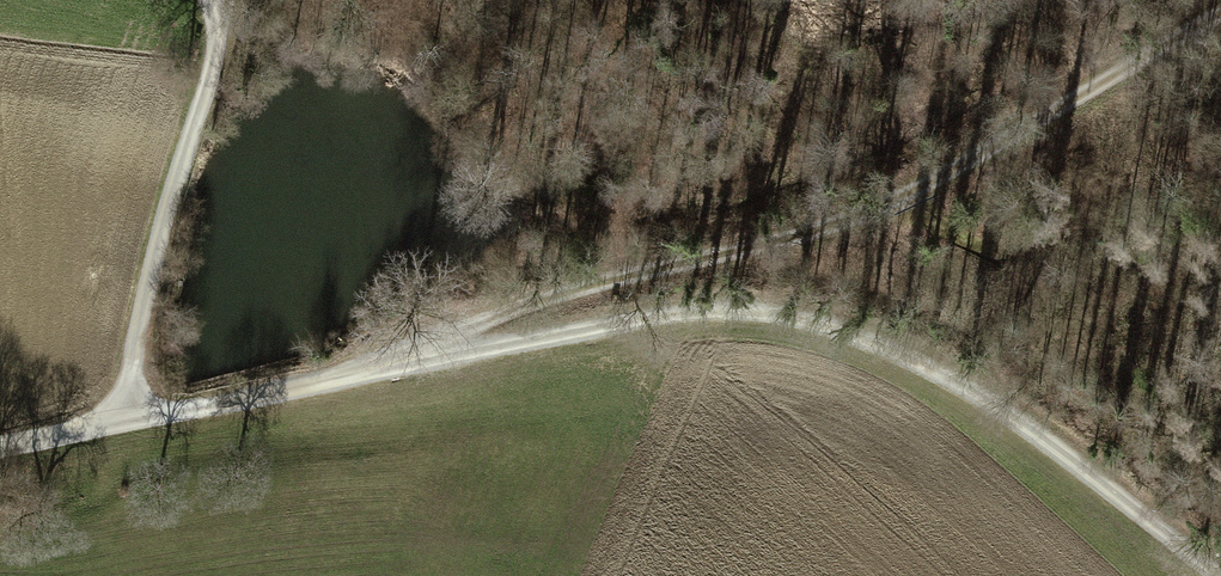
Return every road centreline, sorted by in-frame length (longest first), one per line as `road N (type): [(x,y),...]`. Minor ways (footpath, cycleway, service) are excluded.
road 1 (track): [(315,378),(502,310),(884,197),(1018,131),(1220,12)]
road 2 (track): [(315,378),(597,326),(788,332),(939,375),(1084,464),(1220,575)]
road 3 (track): [(126,414),(221,0)]
road 4 (residential): [(0,438),(315,378)]

